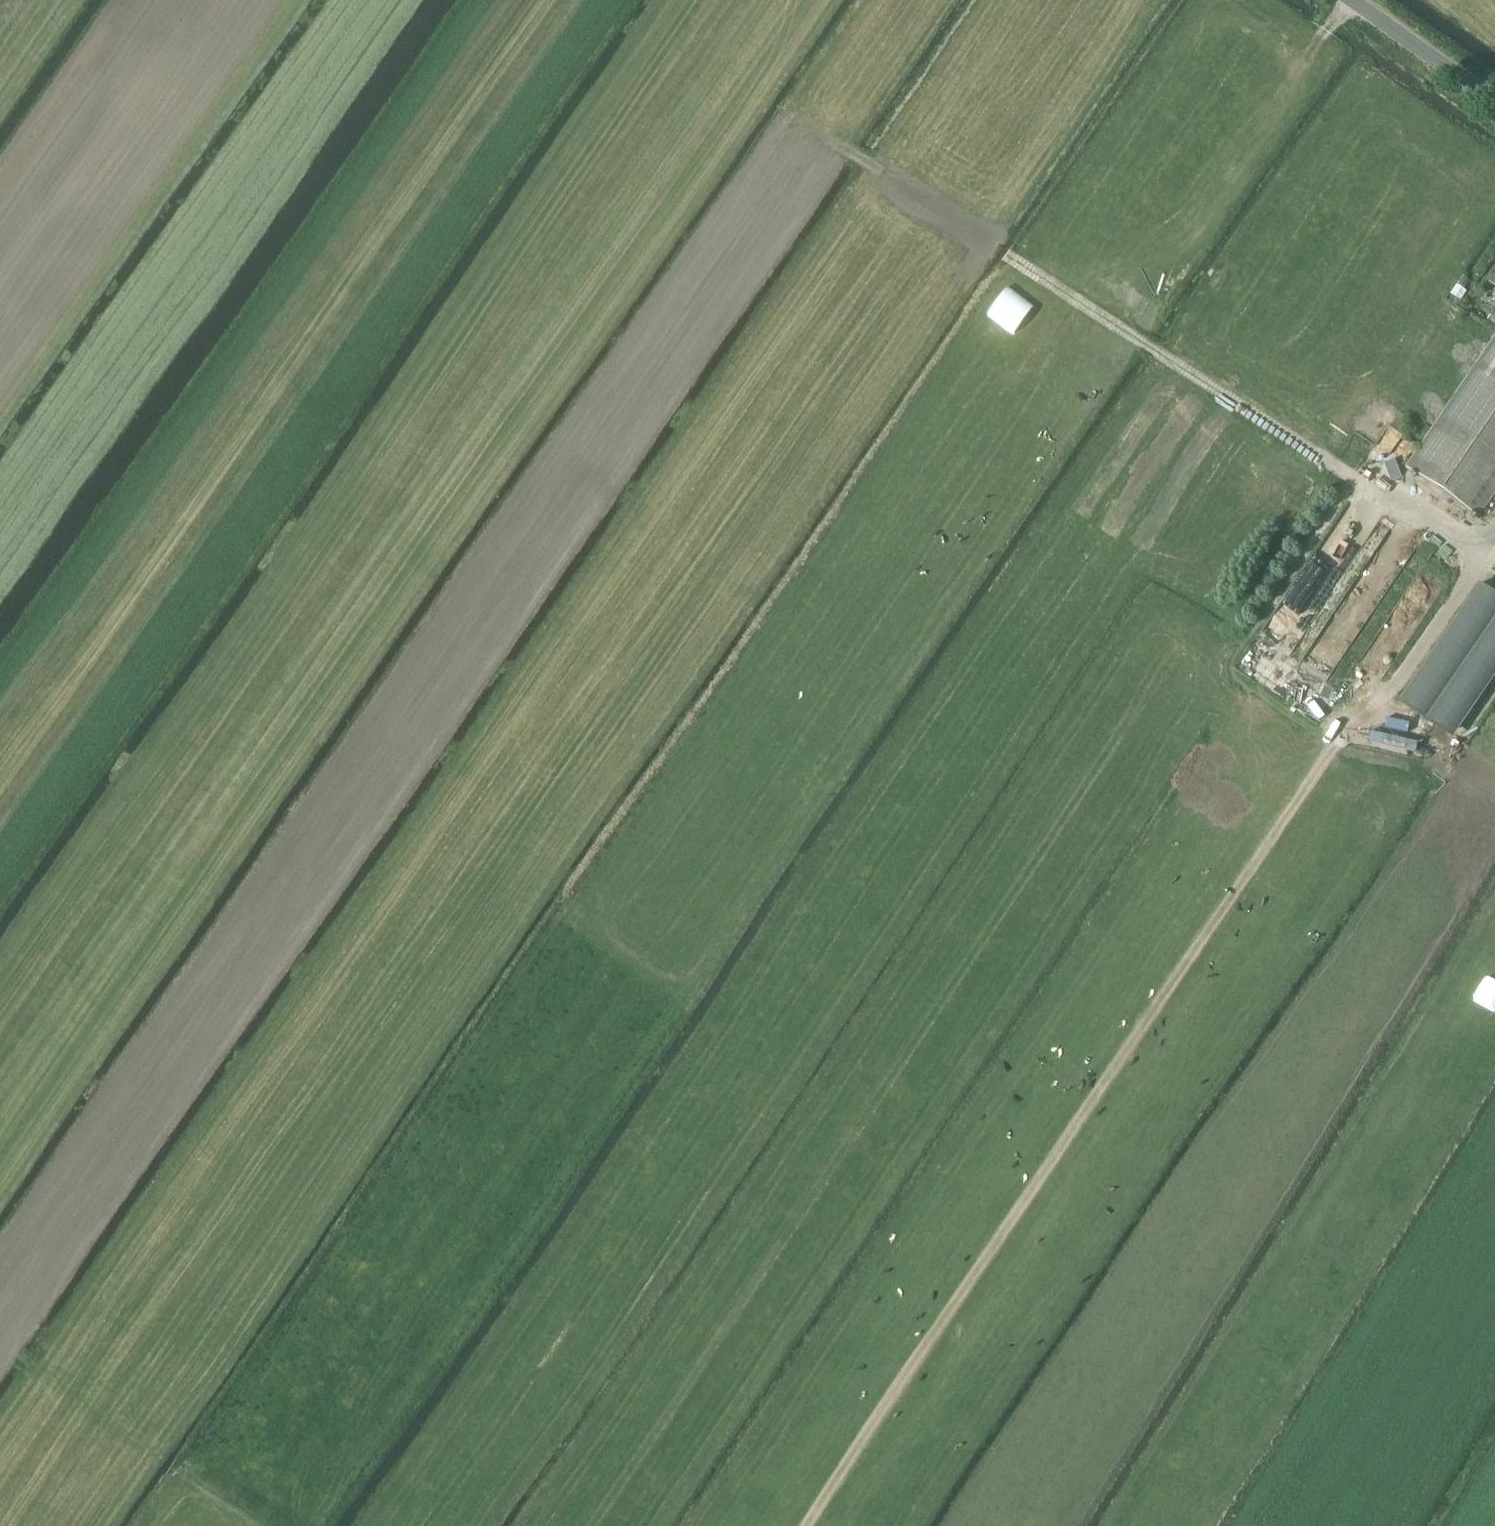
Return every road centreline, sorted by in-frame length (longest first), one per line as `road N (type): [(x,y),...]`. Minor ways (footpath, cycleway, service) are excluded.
road 1 (track): [(1391,690),(1341,737),(811,1525)]
road 2 (track): [(1011,258),(1480,552)]
road 3 (track): [(1099,314),(1355,1)]
road 4 (unclassified): [(1494,101),(1354,0)]

